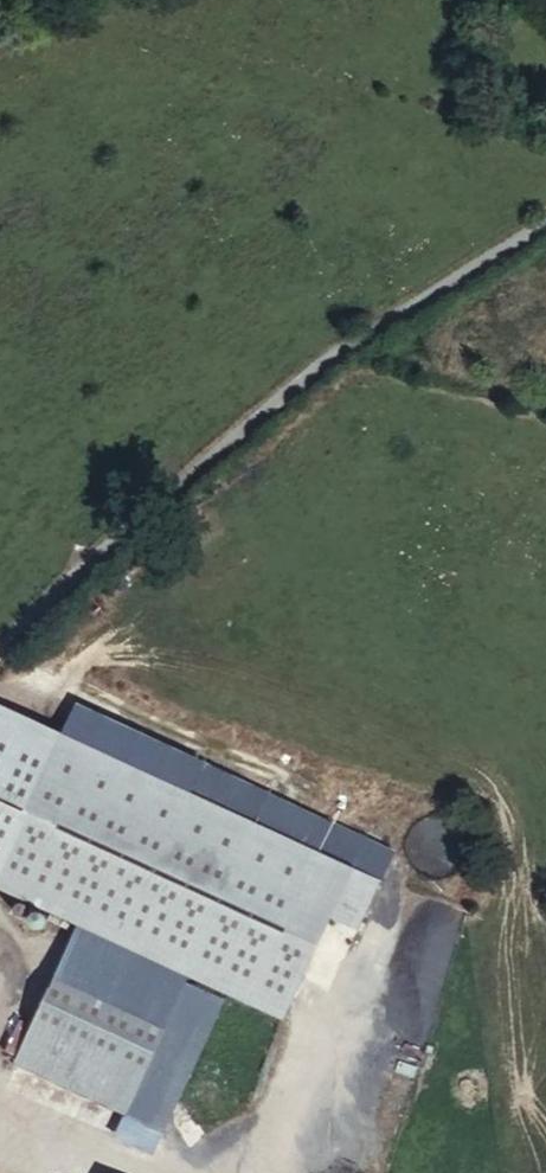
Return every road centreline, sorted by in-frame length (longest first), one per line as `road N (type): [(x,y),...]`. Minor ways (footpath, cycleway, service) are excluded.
road 1 (residential): [(0,641),(372,335),(545,222)]
road 2 (track): [(379,958),(257,1172)]

